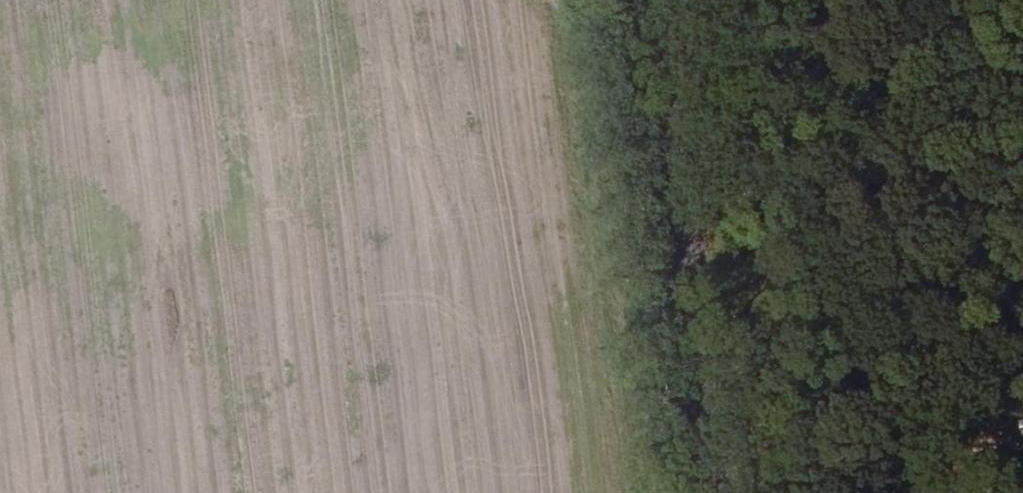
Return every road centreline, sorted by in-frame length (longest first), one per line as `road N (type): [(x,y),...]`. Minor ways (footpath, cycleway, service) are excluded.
road 1 (tertiary): [(652,0),(655,79),(722,492)]

